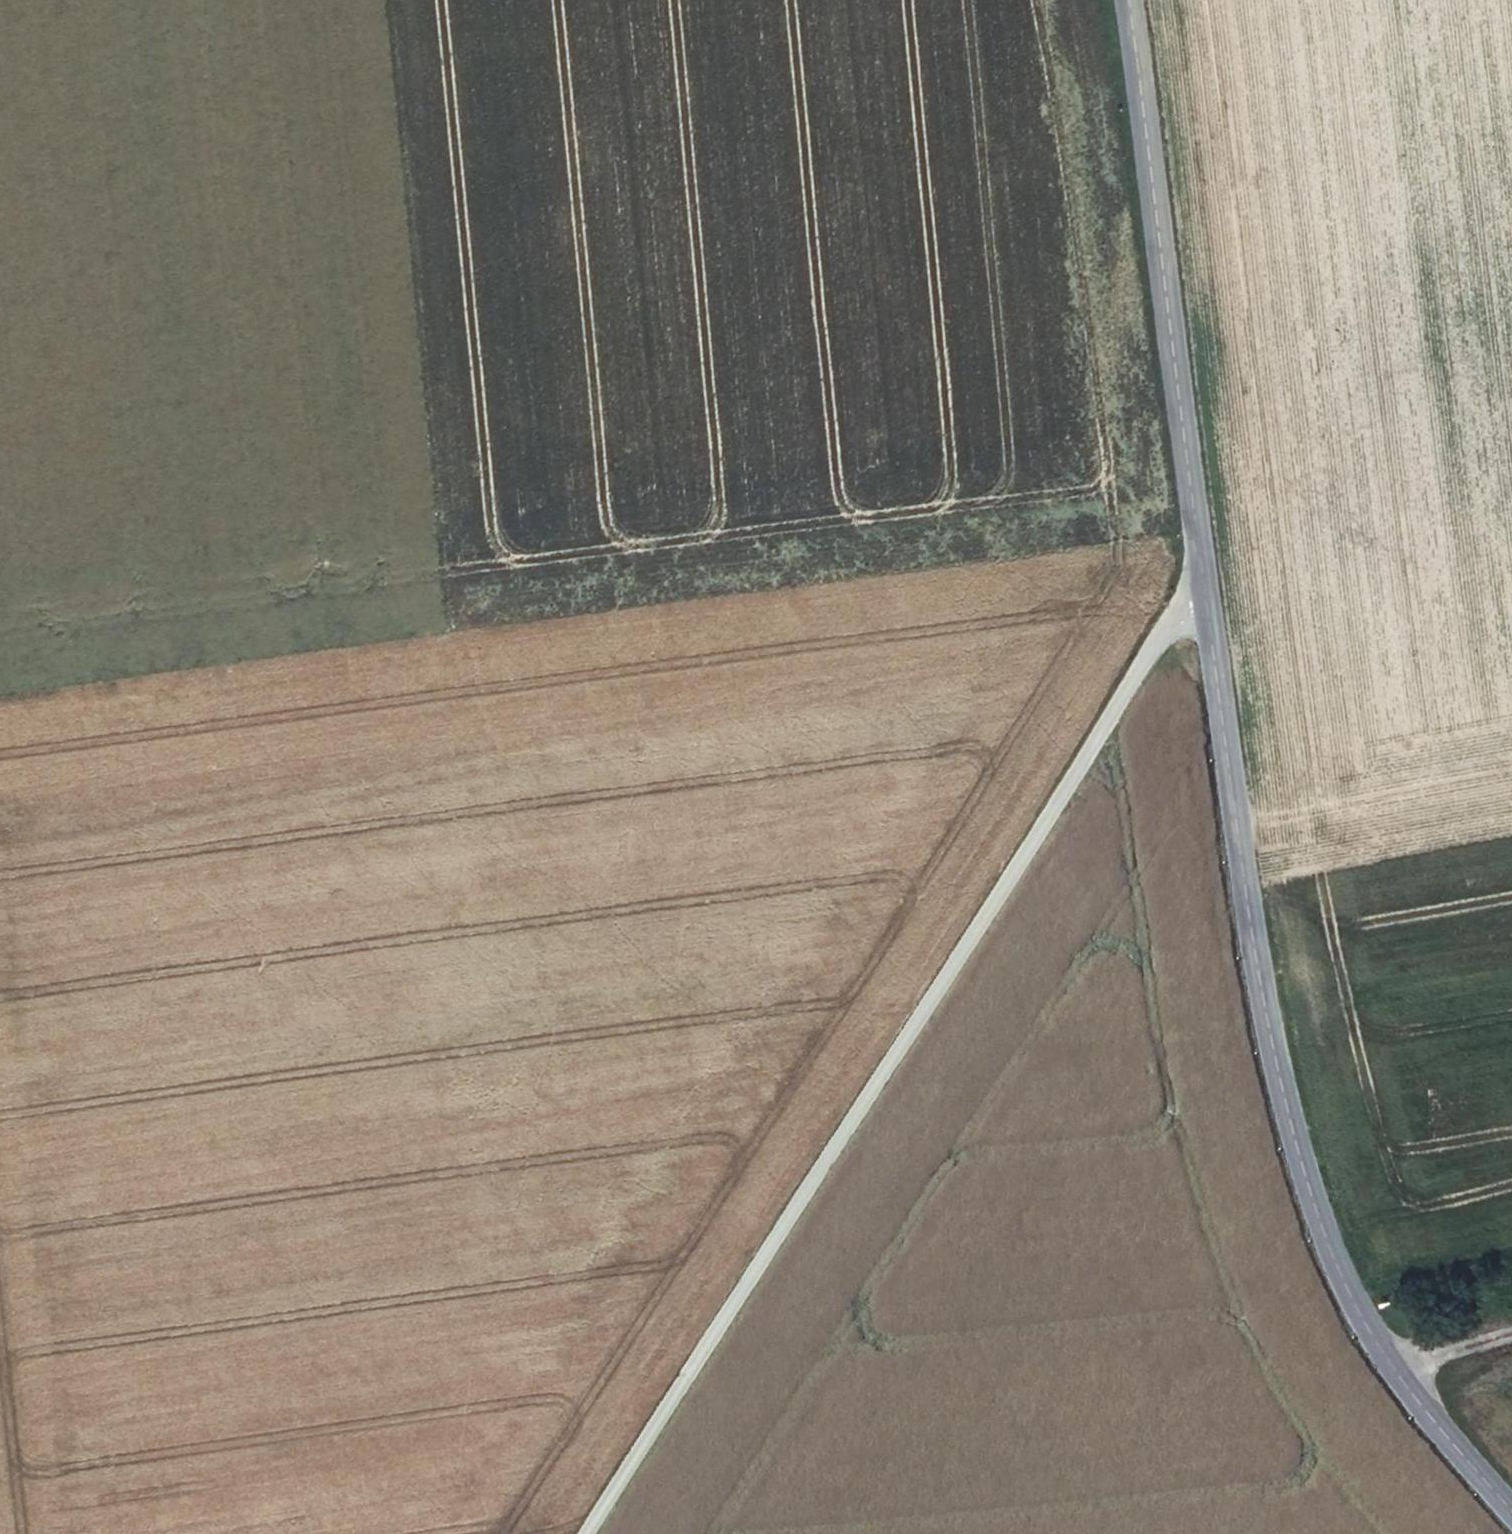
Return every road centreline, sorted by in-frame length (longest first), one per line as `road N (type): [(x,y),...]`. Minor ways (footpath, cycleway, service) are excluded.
road 1 (unclassified): [(1197,575),(1140,648),(964,948),(576,1533)]
road 2 (tertiary): [(1511,1510),(1382,1353),(1313,1206),(1235,839),(1197,575)]
road 3 (tertiary): [(1197,575),(1113,0)]

